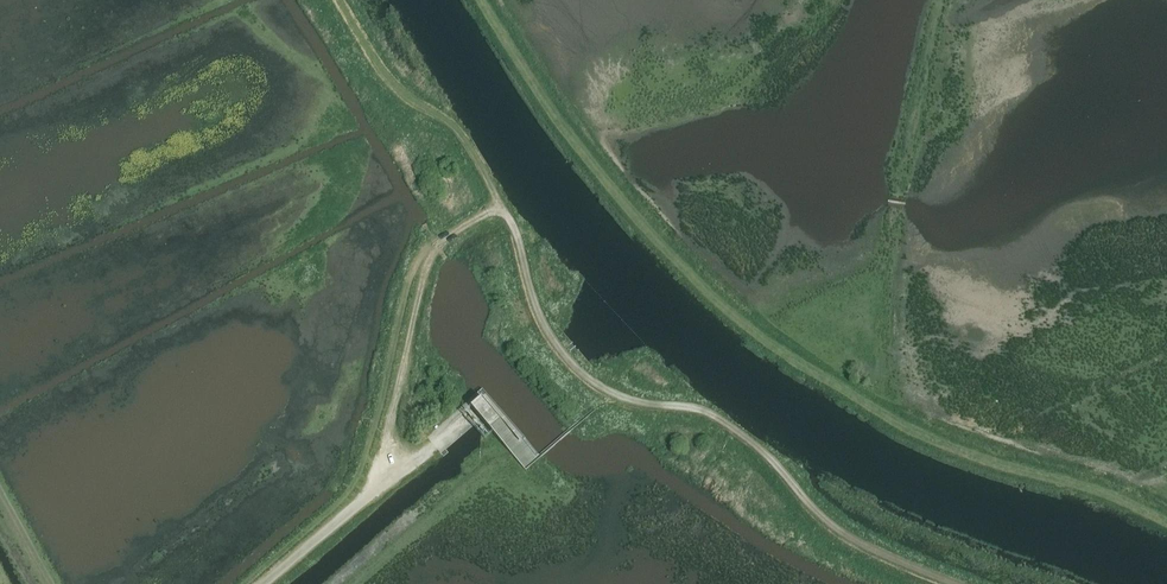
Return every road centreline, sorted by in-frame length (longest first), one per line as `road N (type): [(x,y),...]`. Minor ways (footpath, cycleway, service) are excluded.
road 1 (track): [(1166,526),(843,400),(751,338),(669,262),(535,87),(482,0)]
road 2 (track): [(339,0),(387,79),(445,119),(473,151),(513,223),(537,309),(579,370),(629,400),(709,413),(778,468),(842,541),(943,583)]
road 3 (track): [(373,491),(423,270),(446,239),(500,205)]
road 4 (track): [(264,583),(435,446)]

